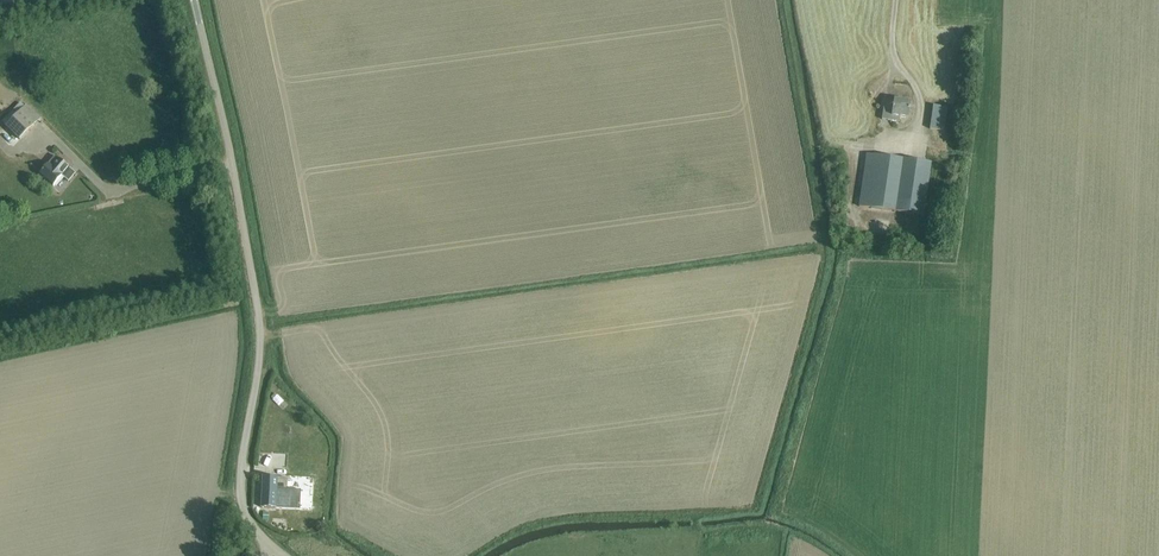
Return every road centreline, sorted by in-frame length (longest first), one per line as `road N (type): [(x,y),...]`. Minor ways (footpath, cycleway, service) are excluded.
road 1 (unclassified): [(273,555),(243,504),(259,322),(193,0)]

